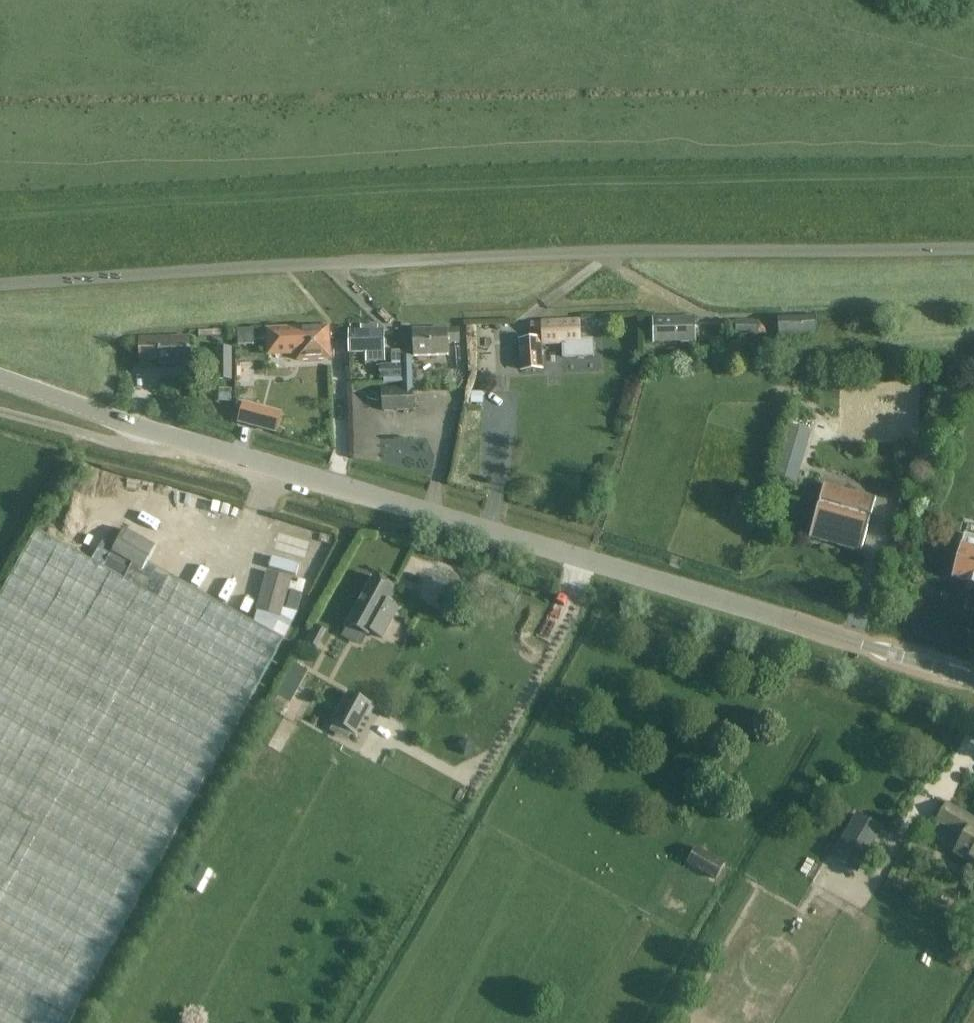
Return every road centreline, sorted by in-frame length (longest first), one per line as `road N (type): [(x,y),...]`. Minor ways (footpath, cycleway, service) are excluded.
road 1 (residential): [(0,286),(453,262),(973,254)]
road 2 (unclassified): [(864,645),(0,374)]

